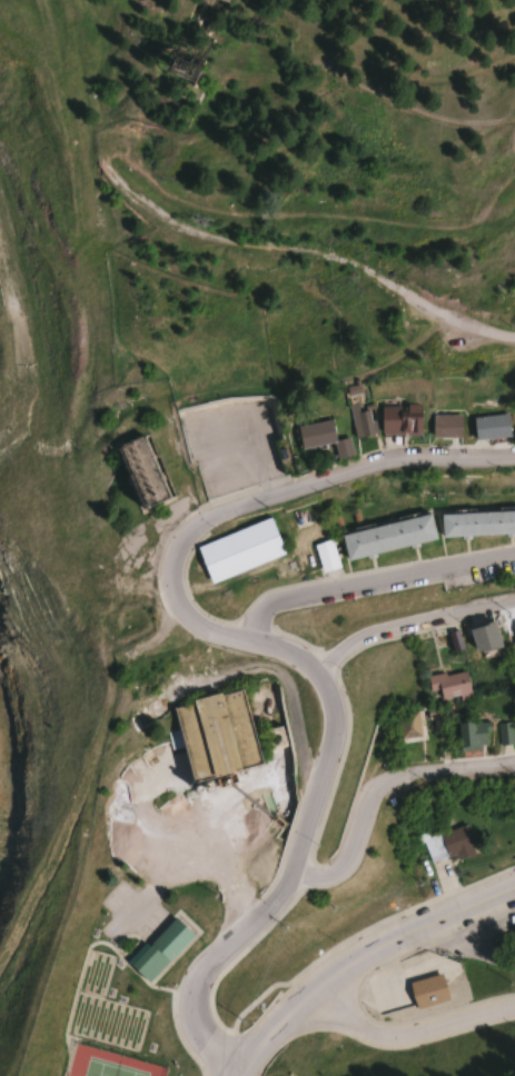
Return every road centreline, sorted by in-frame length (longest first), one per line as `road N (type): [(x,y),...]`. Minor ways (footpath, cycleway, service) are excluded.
road 1 (residential): [(241,1075),(197,1027),(190,985),(297,875),(336,750),(336,707),(327,683),(297,649),(197,621),(179,605),(171,586),(175,555),(216,516),(380,462),(514,458)]
road 2 (track): [(399,290),(343,256),(215,237),(170,218),(116,173),(111,162),(123,145)]
road 3 (primary): [(241,1075),(310,990),(370,948),(514,891)]
road 4 (residential): [(238,636),(268,605),(291,595),(514,552)]
road 5 (residential): [(297,875),(340,865),(373,789),(387,780),(514,756)]
road 6 (residential): [(514,1003),(394,1032),(372,1029),(310,990)]
road 7 (residential): [(514,600),(358,640),(316,670)]
road 8 (residential): [(514,337),(464,323),(399,290)]

